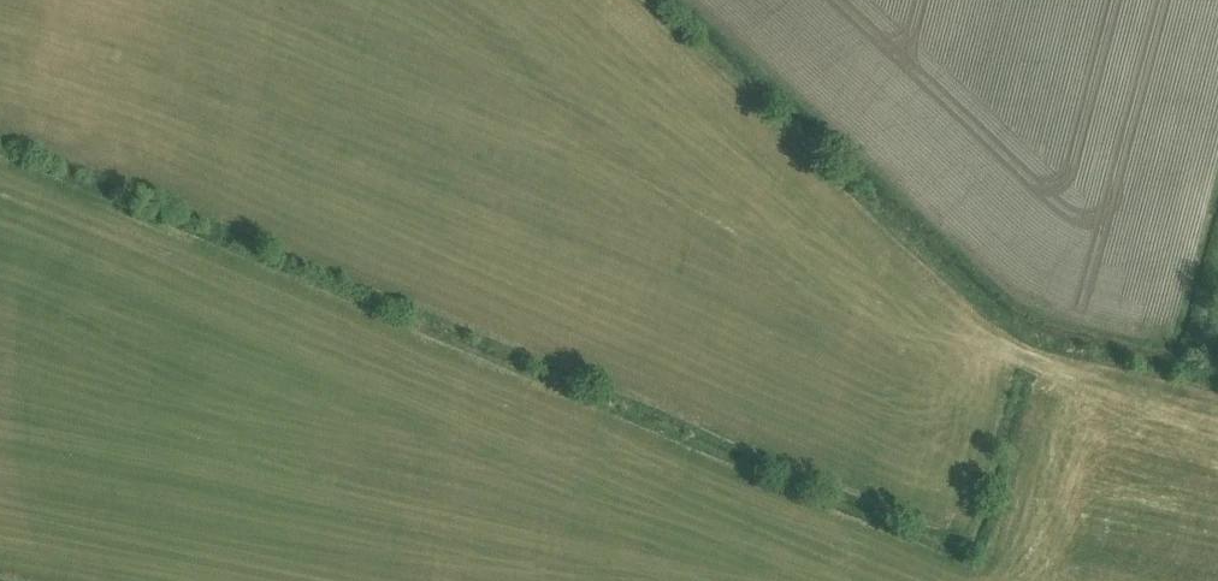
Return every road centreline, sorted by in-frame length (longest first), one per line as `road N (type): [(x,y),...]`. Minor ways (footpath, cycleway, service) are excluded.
road 1 (track): [(1217,396),(1049,385),(1029,429)]

